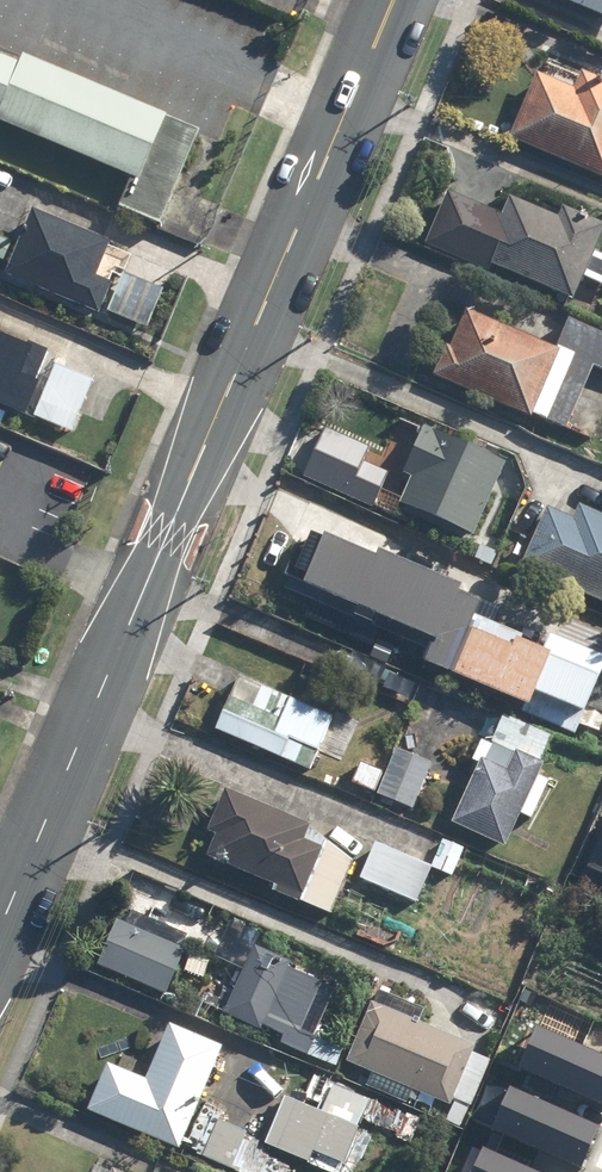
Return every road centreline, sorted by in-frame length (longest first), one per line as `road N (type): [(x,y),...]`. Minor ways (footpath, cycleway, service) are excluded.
road 1 (tertiary): [(393,0),(0,930)]

